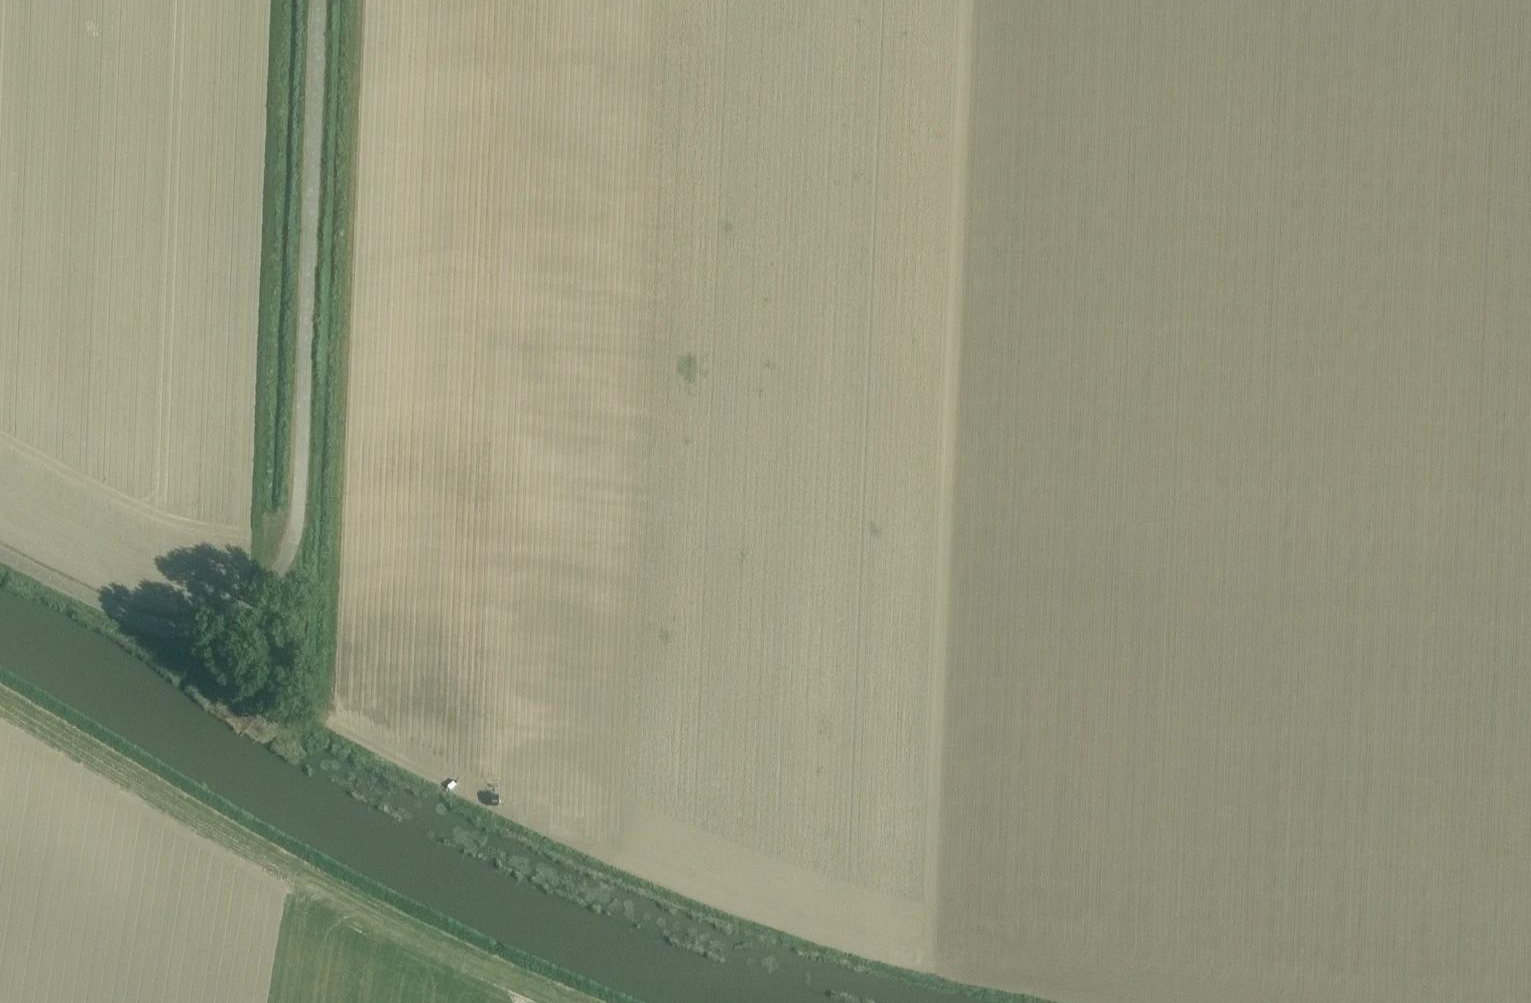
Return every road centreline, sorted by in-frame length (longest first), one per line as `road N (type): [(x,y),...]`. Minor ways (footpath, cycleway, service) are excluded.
road 1 (track): [(0,717),(444,960),(537,1002)]

